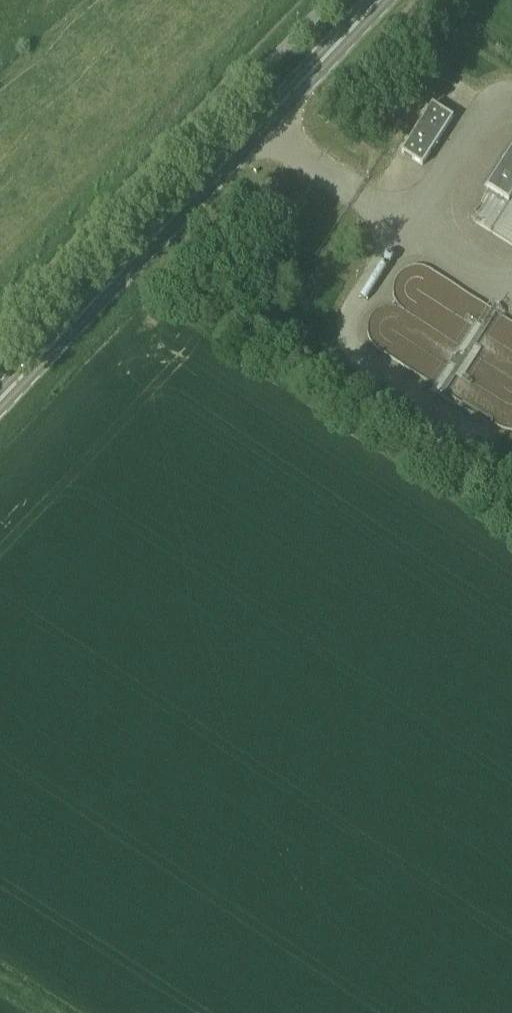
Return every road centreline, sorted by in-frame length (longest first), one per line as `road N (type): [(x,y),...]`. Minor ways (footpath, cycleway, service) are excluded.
road 1 (secondary): [(0,398),(376,0)]

